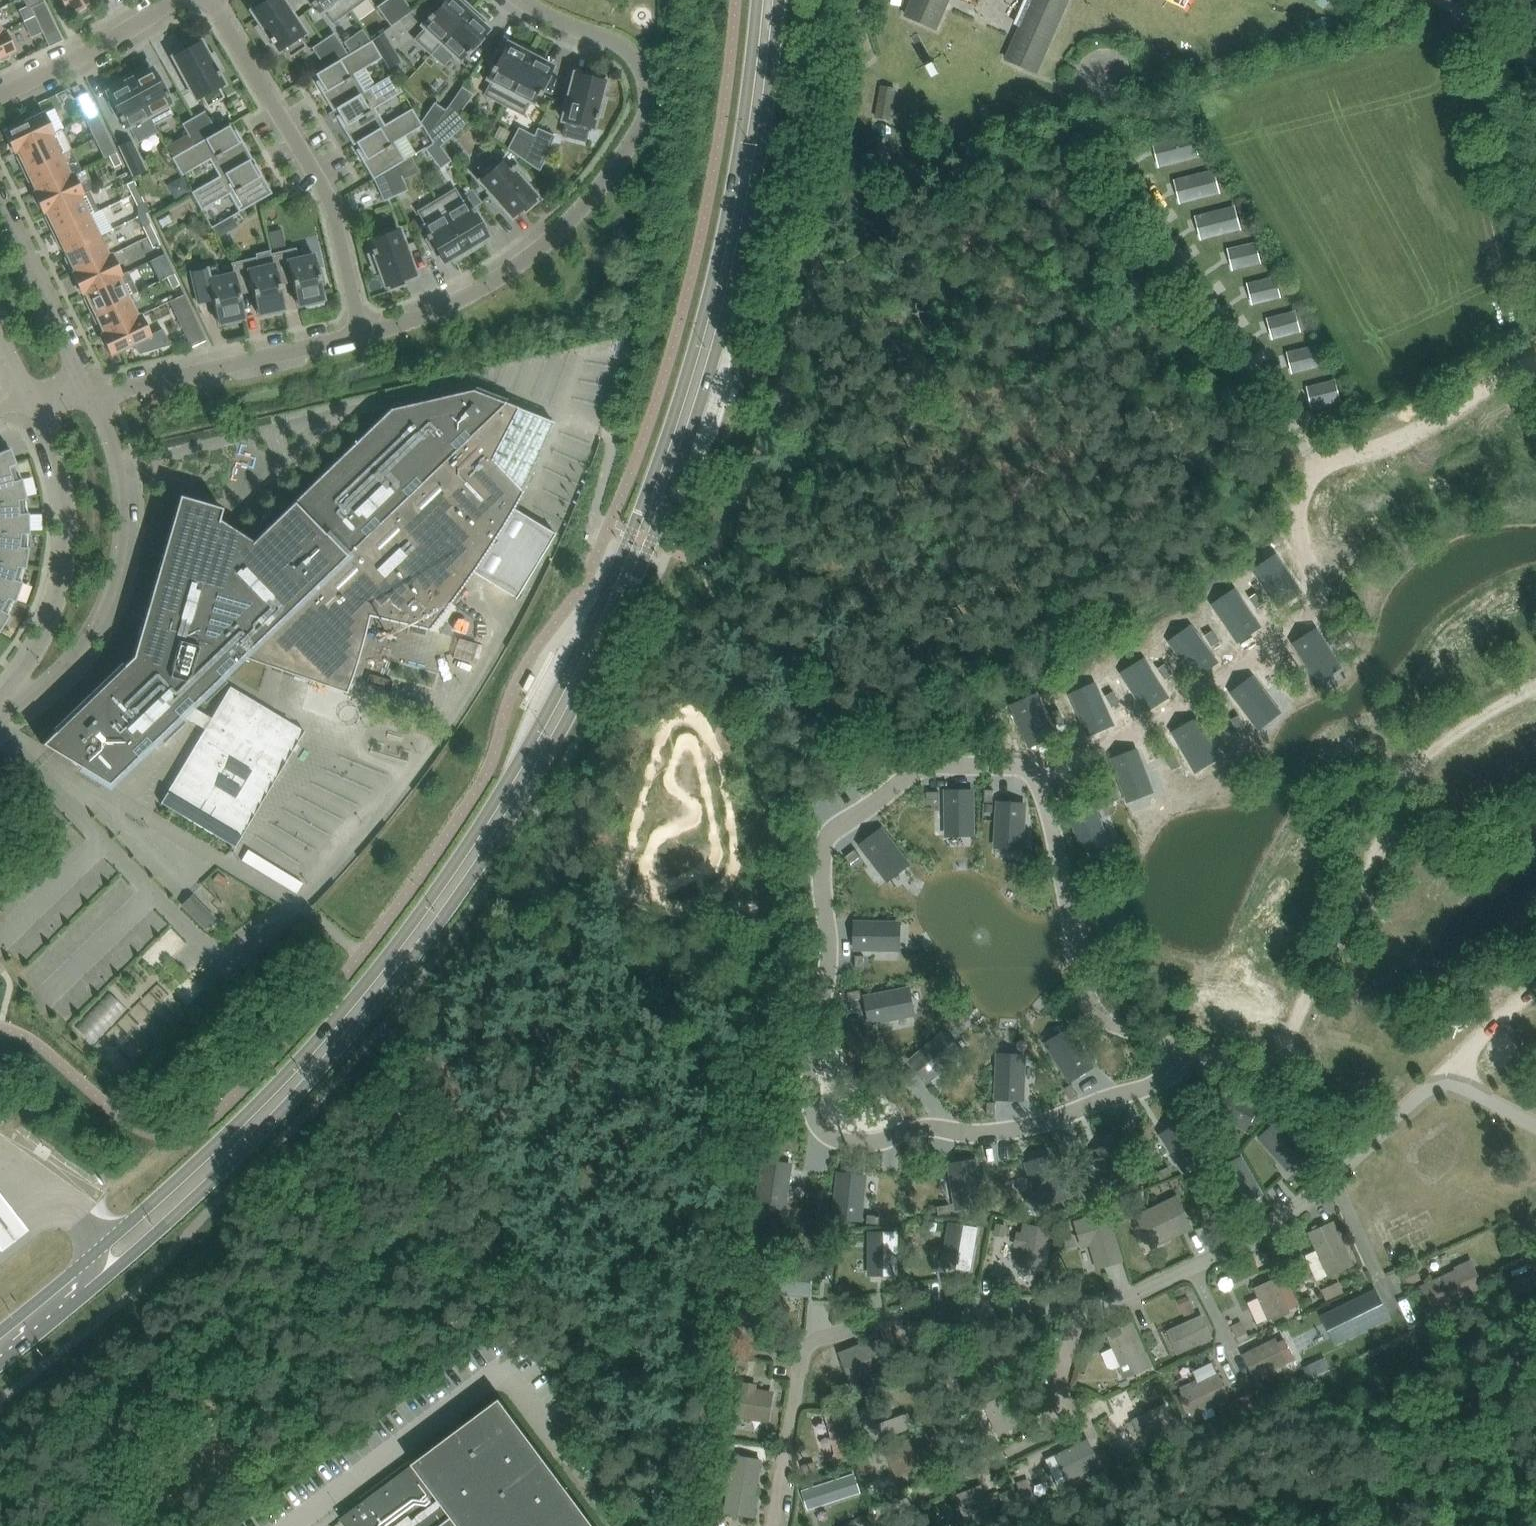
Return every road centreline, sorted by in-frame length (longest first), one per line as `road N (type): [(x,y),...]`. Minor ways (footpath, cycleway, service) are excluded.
road 1 (secondary): [(99,1267),(132,1254),(199,1192),(312,1078),(417,952),(527,792),(601,661),(716,349),(756,177),(780,0)]
road 2 (secondary): [(757,0),(735,175),(699,346),(580,650),(508,780),(421,907),(289,1070),(113,1239),(99,1267)]
road 3 (residential): [(360,334),(417,318),(537,249),(643,126),(643,84),(627,52),(522,0)]
road 4 (unclassified): [(360,334),(330,197),(210,0)]
road 5 (residential): [(0,711),(45,683),(90,632),(114,578),(117,464),(91,396)]
road 6 (residential): [(28,396),(65,507),(63,577),(41,640),(0,707)]
road 7 (residential): [(91,396),(360,334)]
road 8 (residential): [(91,396),(0,211)]
road 9 (residential): [(173,0),(0,93)]
road 10 (secondary): [(3,1345),(99,1267)]

